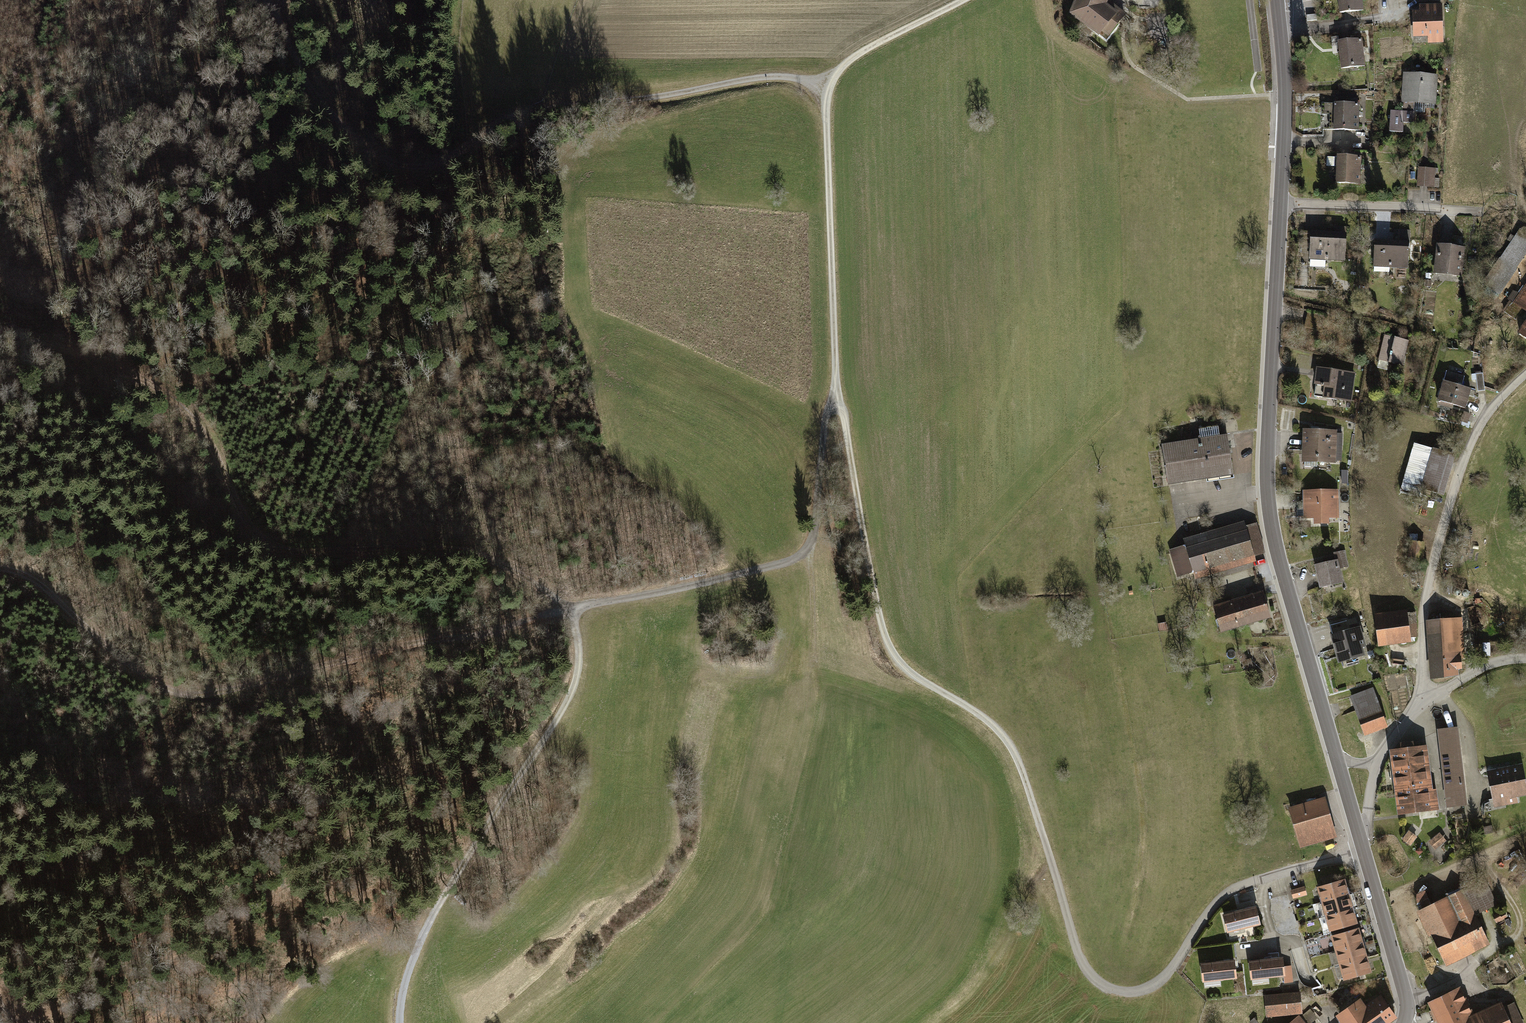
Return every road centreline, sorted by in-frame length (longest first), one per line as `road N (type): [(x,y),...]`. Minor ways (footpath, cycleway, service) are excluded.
road 1 (track): [(836,409),(886,643),(921,682),(1002,736),(1092,977),(1119,992),(1157,984),(1219,899)]
road 2 (track): [(572,610),(487,563),(453,555),(306,557),(276,547),(241,515),(189,413),(130,368),(0,328)]
road 3 (track): [(827,91),(762,79),(560,107),(506,124),(418,170),(364,147),(317,98),(262,0)]
road 4 (tertiary): [(1280,203),(1265,471),(1270,524),(1361,852)]
road 5 (track): [(836,409),(825,416),(807,547),(788,563),(405,647)]
road 6 (track): [(962,0),(847,60),(827,91),(836,409)]
road 7 (track): [(572,610),(576,680),(437,906),(402,987),(398,1022)]
road 8 (track): [(0,568),(47,592),(161,692),(225,689),(405,647)]
road 9 (residential): [(1420,703),(1423,612),(1457,482),(1489,412),(1525,375)]
road 10 (tertiary): [(1277,0),(1280,203)]
road 11 (residential): [(1280,203),(1479,213)]
road 12 (tertiary): [(1361,852),(1406,1000),(1405,1022)]
road 13 (unclassified): [(1361,852),(1377,767),(1420,703)]
road 14 (residential): [(1219,899),(1260,878),(1361,852)]

